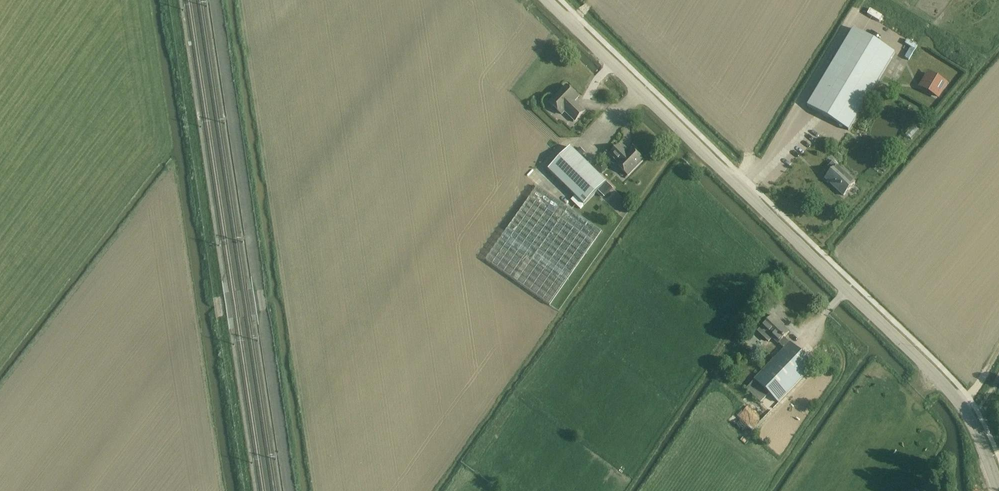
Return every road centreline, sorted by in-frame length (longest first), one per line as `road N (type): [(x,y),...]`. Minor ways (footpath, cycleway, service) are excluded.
road 1 (secondary): [(998,490),(969,415),(938,378),(547,0)]
road 2 (track): [(217,297),(173,0)]
road 3 (track): [(248,490),(220,317)]

